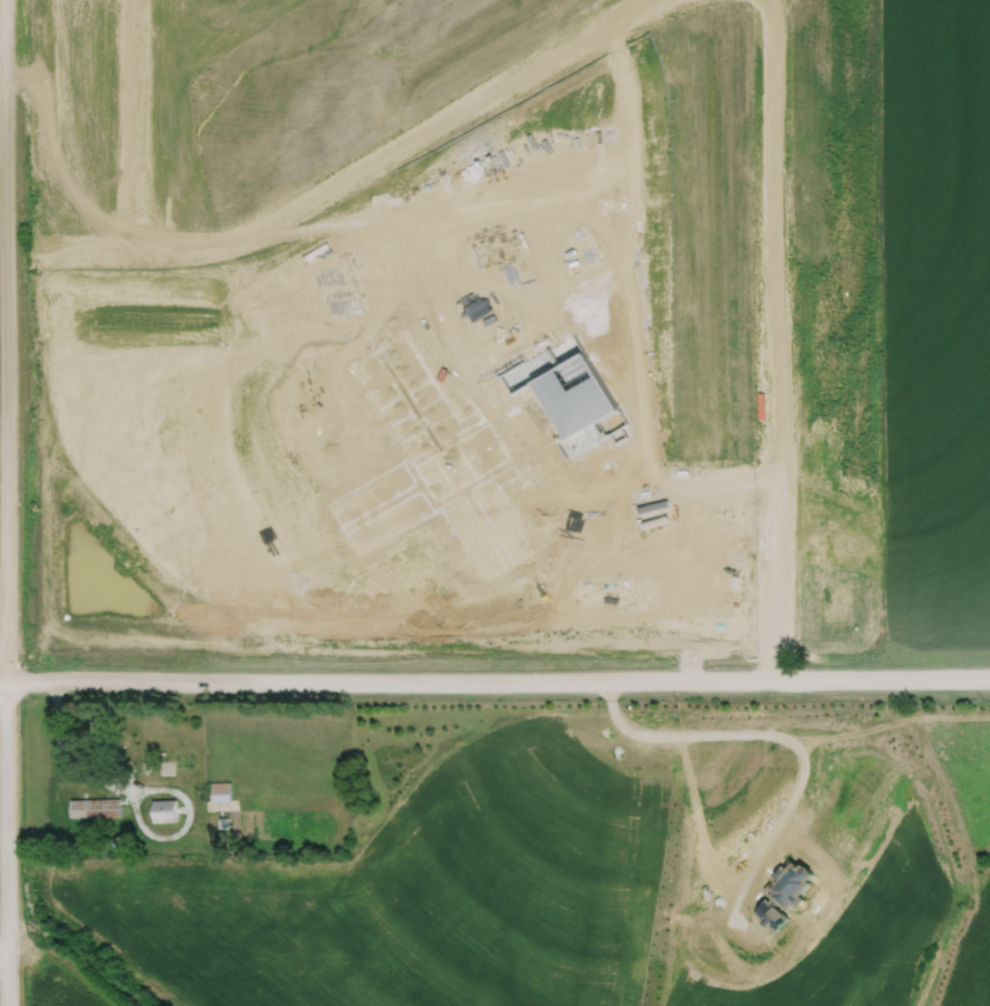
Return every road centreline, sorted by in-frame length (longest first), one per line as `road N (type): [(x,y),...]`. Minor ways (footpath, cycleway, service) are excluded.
road 1 (residential): [(5,681),(883,679)]
road 2 (residential): [(4,245),(192,242),(236,232),(631,0)]
road 3 (residential): [(2,0),(5,681)]
road 4 (residential): [(772,0),(770,557)]
road 5 (residential): [(5,681),(6,1005)]
road 6 (residential): [(136,0),(139,243)]
road 7 (residential): [(770,557),(770,679)]

